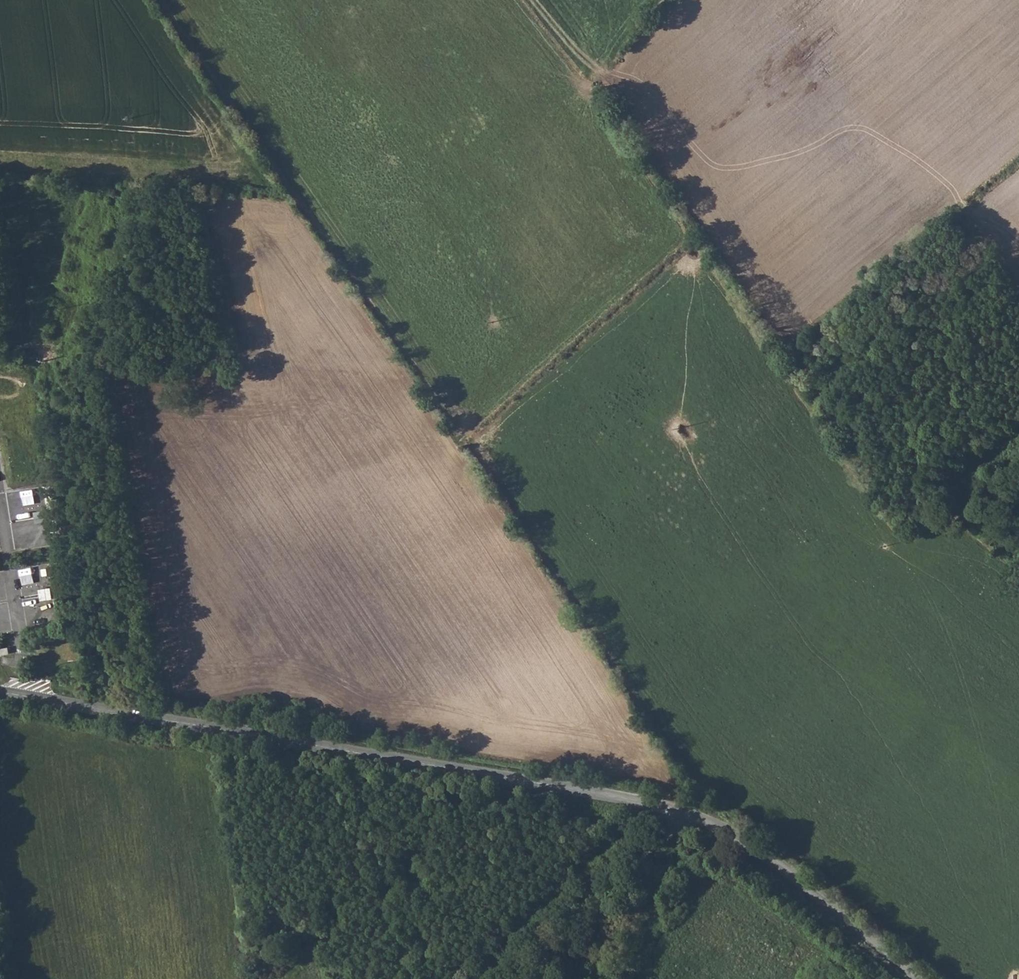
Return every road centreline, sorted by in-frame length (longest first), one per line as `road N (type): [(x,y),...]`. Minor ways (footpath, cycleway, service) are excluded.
road 1 (tertiary): [(0,691),(681,810),(770,856),(921,978)]
road 2 (track): [(493,978),(698,816)]

